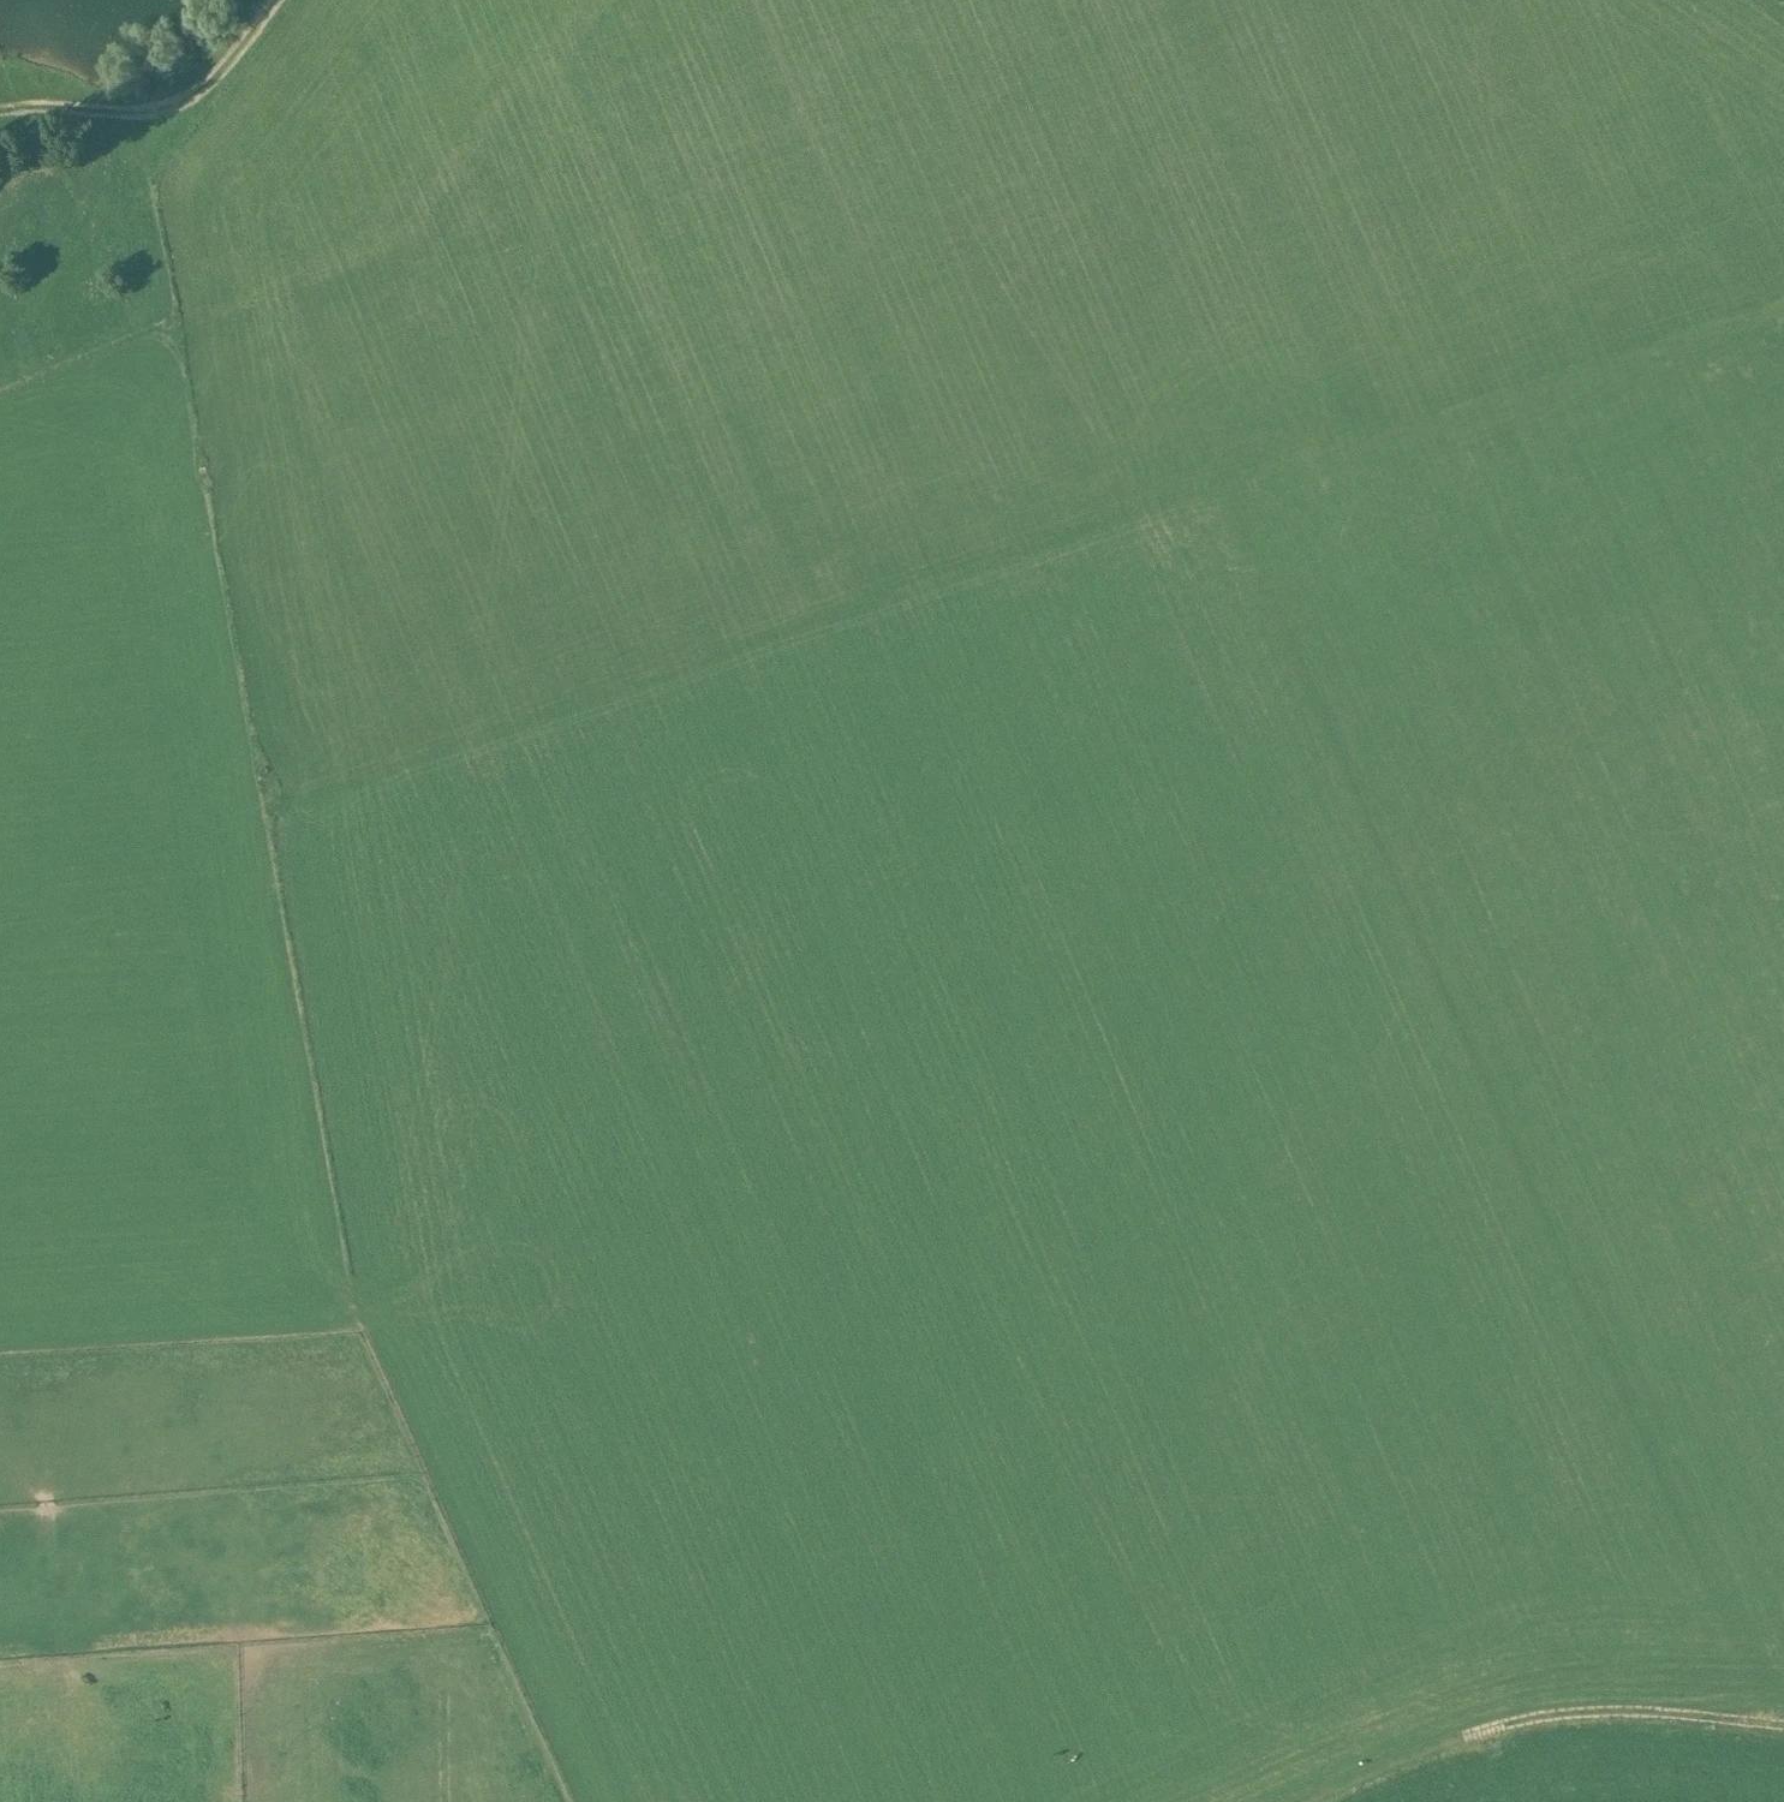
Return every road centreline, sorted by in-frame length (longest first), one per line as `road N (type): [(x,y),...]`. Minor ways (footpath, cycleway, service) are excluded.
road 1 (track): [(0,113),(168,104),(216,73),(272,0)]
road 2 (track): [(1783,1725),(1616,1716),(1508,1728)]

